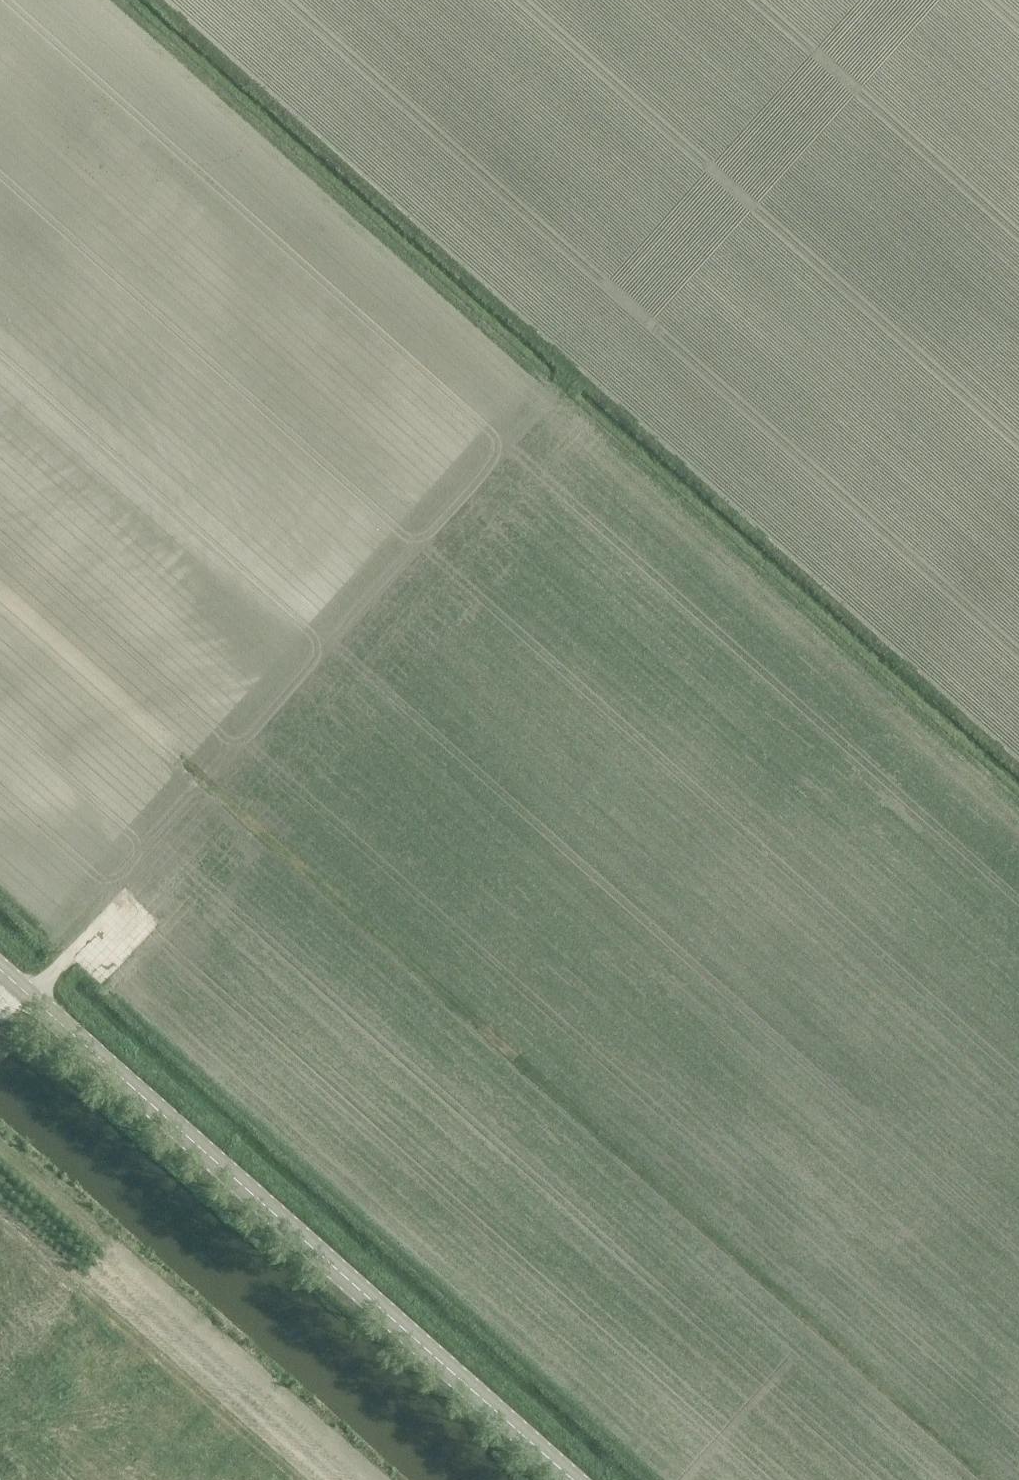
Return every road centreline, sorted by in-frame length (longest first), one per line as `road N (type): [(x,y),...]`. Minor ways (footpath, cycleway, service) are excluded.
road 1 (tertiary): [(574,1479),(0,969)]

